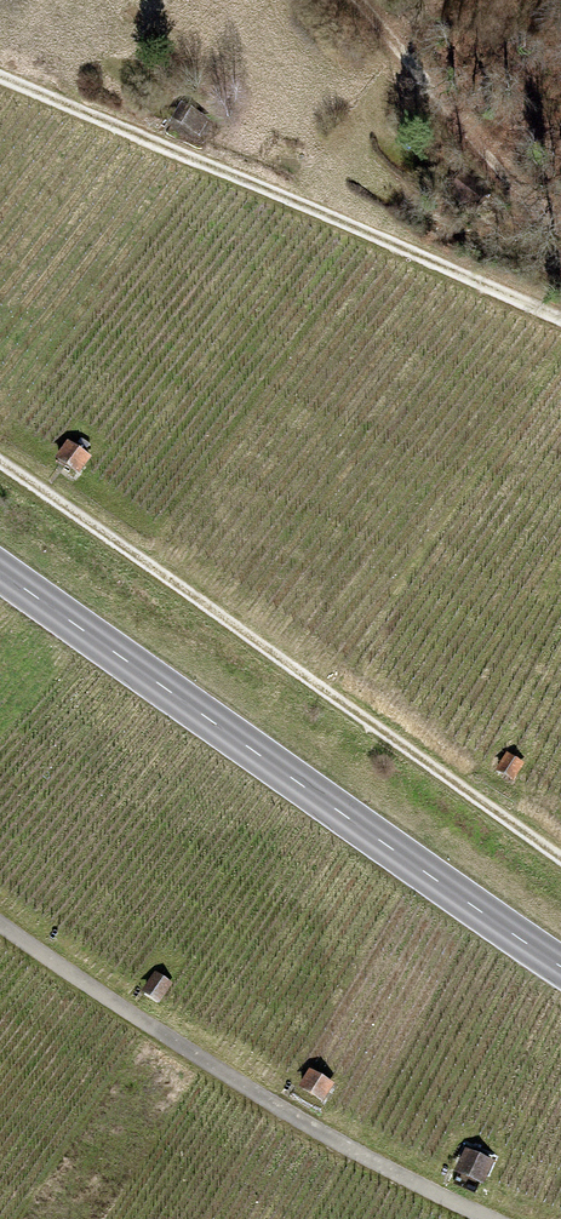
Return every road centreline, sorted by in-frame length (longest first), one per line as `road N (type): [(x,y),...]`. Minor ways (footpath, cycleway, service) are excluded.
road 1 (track): [(0,454),(560,859)]
road 2 (primary): [(0,577),(560,960)]
road 3 (track): [(560,317),(0,73)]
road 4 (track): [(487,1218),(126,1020),(0,928)]
road 5 (track): [(560,223),(506,186),(355,0)]

